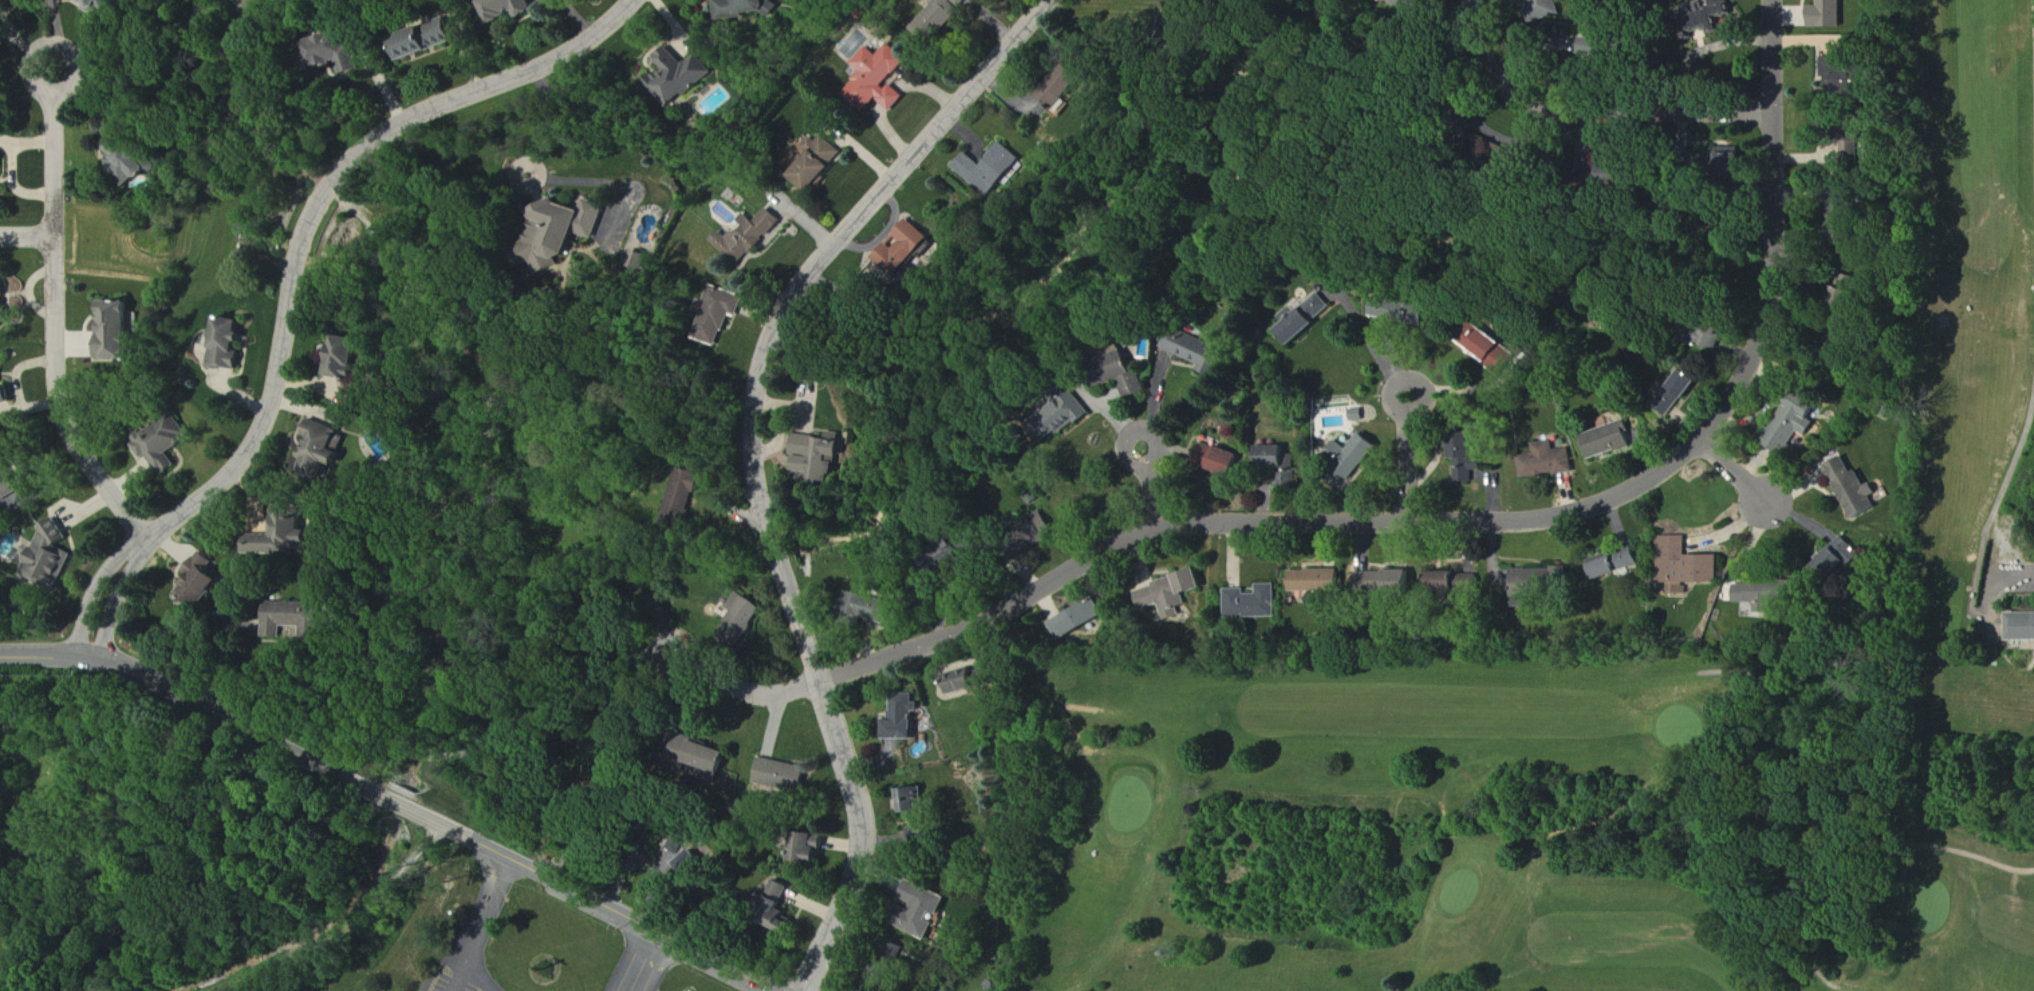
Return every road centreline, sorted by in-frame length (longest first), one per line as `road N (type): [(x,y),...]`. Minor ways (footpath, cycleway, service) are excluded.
road 1 (residential): [(1786,0),(1772,331),(1753,379),(1705,440),(1666,472),(1601,507),(1544,521),(1164,525),(977,628),(821,680)]
road 2 (residential): [(803,990),(852,893),(867,836),(760,485),(765,377),(784,321),(812,276),(1047,0)]
road 3 (residential): [(96,651),(110,593),(146,540),(218,486),(259,434),(306,241),(344,172),(409,120),(573,53),(636,0)]
road 4 (residential): [(146,540),(72,438),(57,394),(56,68)]
road 5 (residential): [(0,654),(96,651),(378,792)]
road 6 (residential): [(426,816),(771,990)]
road 7 (residential): [(1780,109),(1553,112),(1512,90),(1483,40),(1481,0)]
road 8 (residential): [(821,680),(755,693),(675,653)]
road 9 (residential): [(1412,397),(1414,524)]

